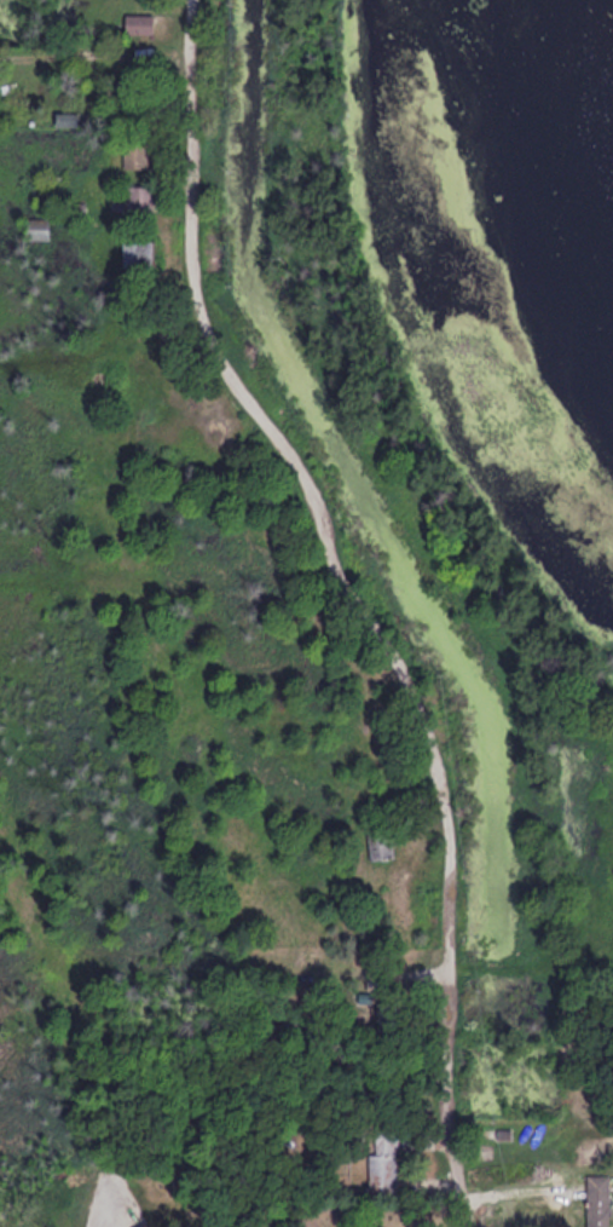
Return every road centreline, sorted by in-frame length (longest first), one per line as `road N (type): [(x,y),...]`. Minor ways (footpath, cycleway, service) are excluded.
road 1 (residential): [(466,1226),(445,789),(389,643),(326,553),(317,501),(285,442),(215,351),(175,172),(192,0)]
road 2 (track): [(451,973),(612,973)]

